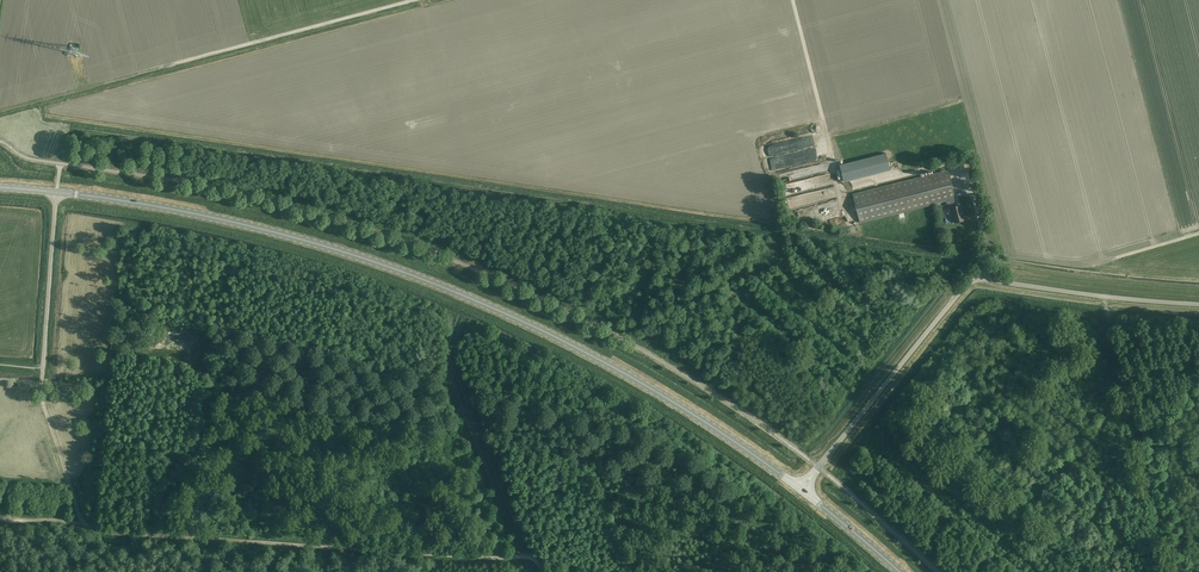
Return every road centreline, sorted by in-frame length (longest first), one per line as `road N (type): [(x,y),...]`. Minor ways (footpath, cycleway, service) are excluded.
road 1 (secondary): [(56,192),(255,227),(434,283),(633,379),(801,490)]
road 2 (track): [(539,571),(533,557),(93,529),(75,504),(40,399),(43,371)]
road 3 (unclassified): [(801,490),(974,279),(1198,305)]
road 4 (unclassified): [(43,371),(56,192)]
road 5 (secondary): [(801,490),(898,571)]

